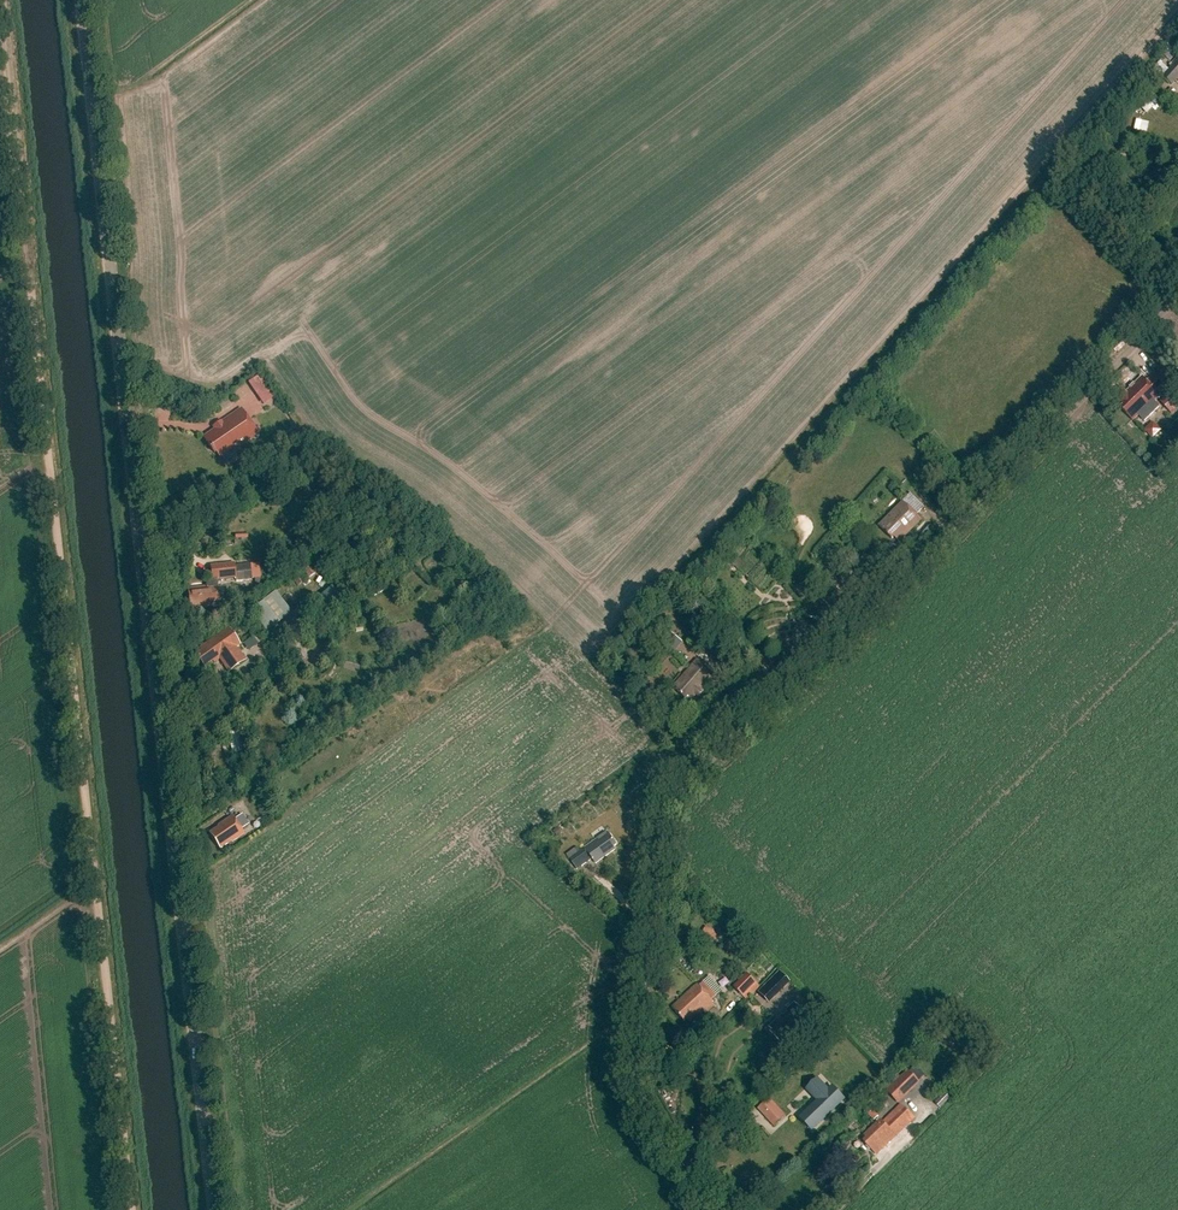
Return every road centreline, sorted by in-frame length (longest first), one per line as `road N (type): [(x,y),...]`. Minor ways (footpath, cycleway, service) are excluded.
road 1 (tertiary): [(213,1209),(82,0)]
road 2 (unclassified): [(128,1209),(0,20)]
road 3 (unclassified): [(709,1209),(637,1097),(633,1052),(657,847),(674,799),(1177,300)]

